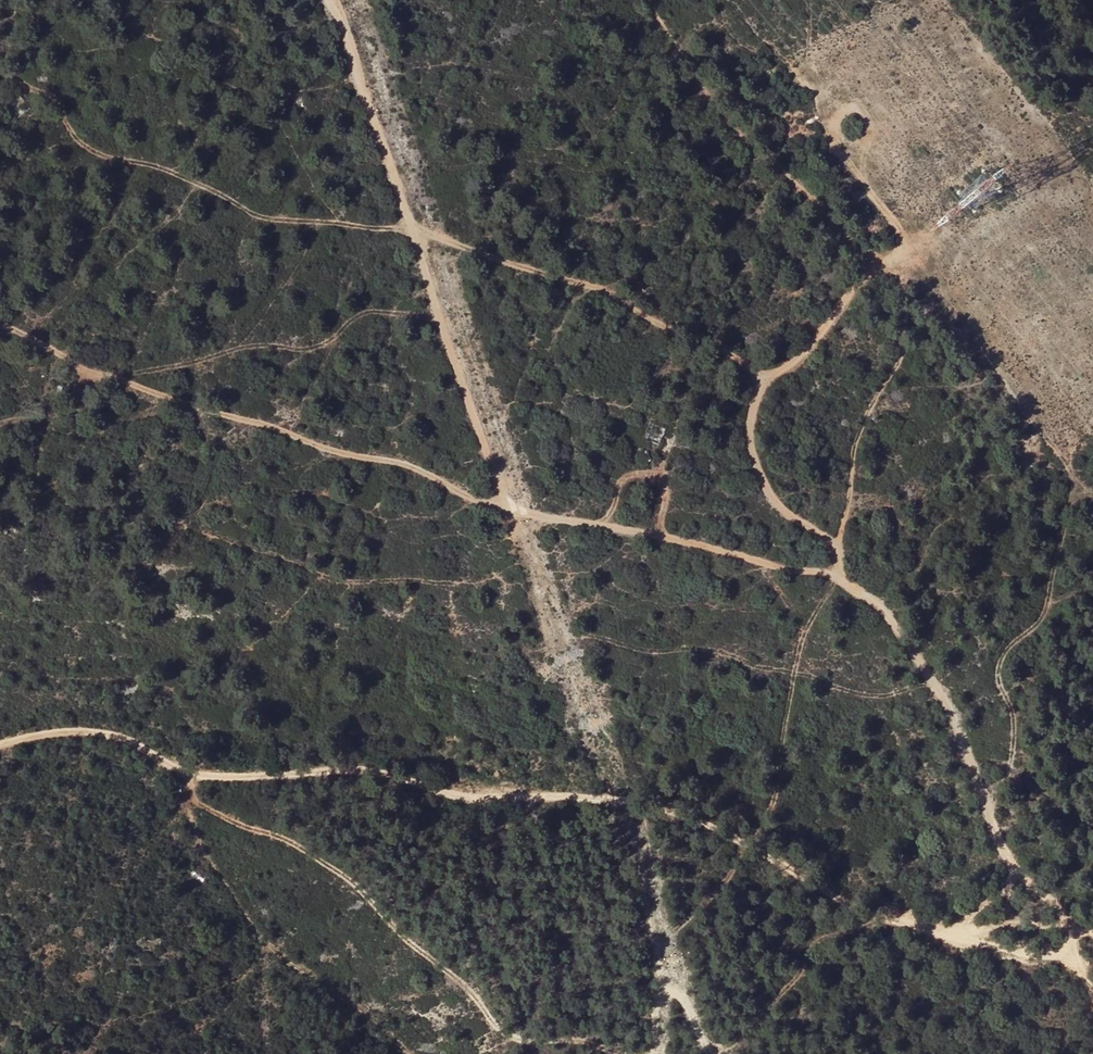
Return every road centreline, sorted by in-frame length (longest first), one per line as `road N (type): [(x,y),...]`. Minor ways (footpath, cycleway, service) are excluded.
road 1 (track): [(1092,998),(1061,908),(1019,874),(997,837),(950,713),(896,624),(856,586),(488,499),(400,461),(327,450),(110,374),(0,322)]
road 2 (track): [(1092,934),(903,925),(656,808),(481,804),(362,769),(235,779),(177,769),(94,734),(0,747)]
road 3 (track): [(410,225),(569,284),(611,292),(641,316),(718,345),(746,367),(755,380),(760,473),(779,507),(841,546),(837,579)]
road 4 (track): [(329,0),(449,355),(508,503)]
road 5 (track): [(185,795),(298,847),(369,899),(503,1032),(630,1053)]
road 6 (track): [(841,546),(858,438),(910,327),(905,266),(891,262),(864,277),(813,352),(787,371),(755,380)]
road 7 (track): [(409,1053),(257,938),(196,830),(177,769)]
road 8 (track): [(633,806),(676,989),(709,1053)]

